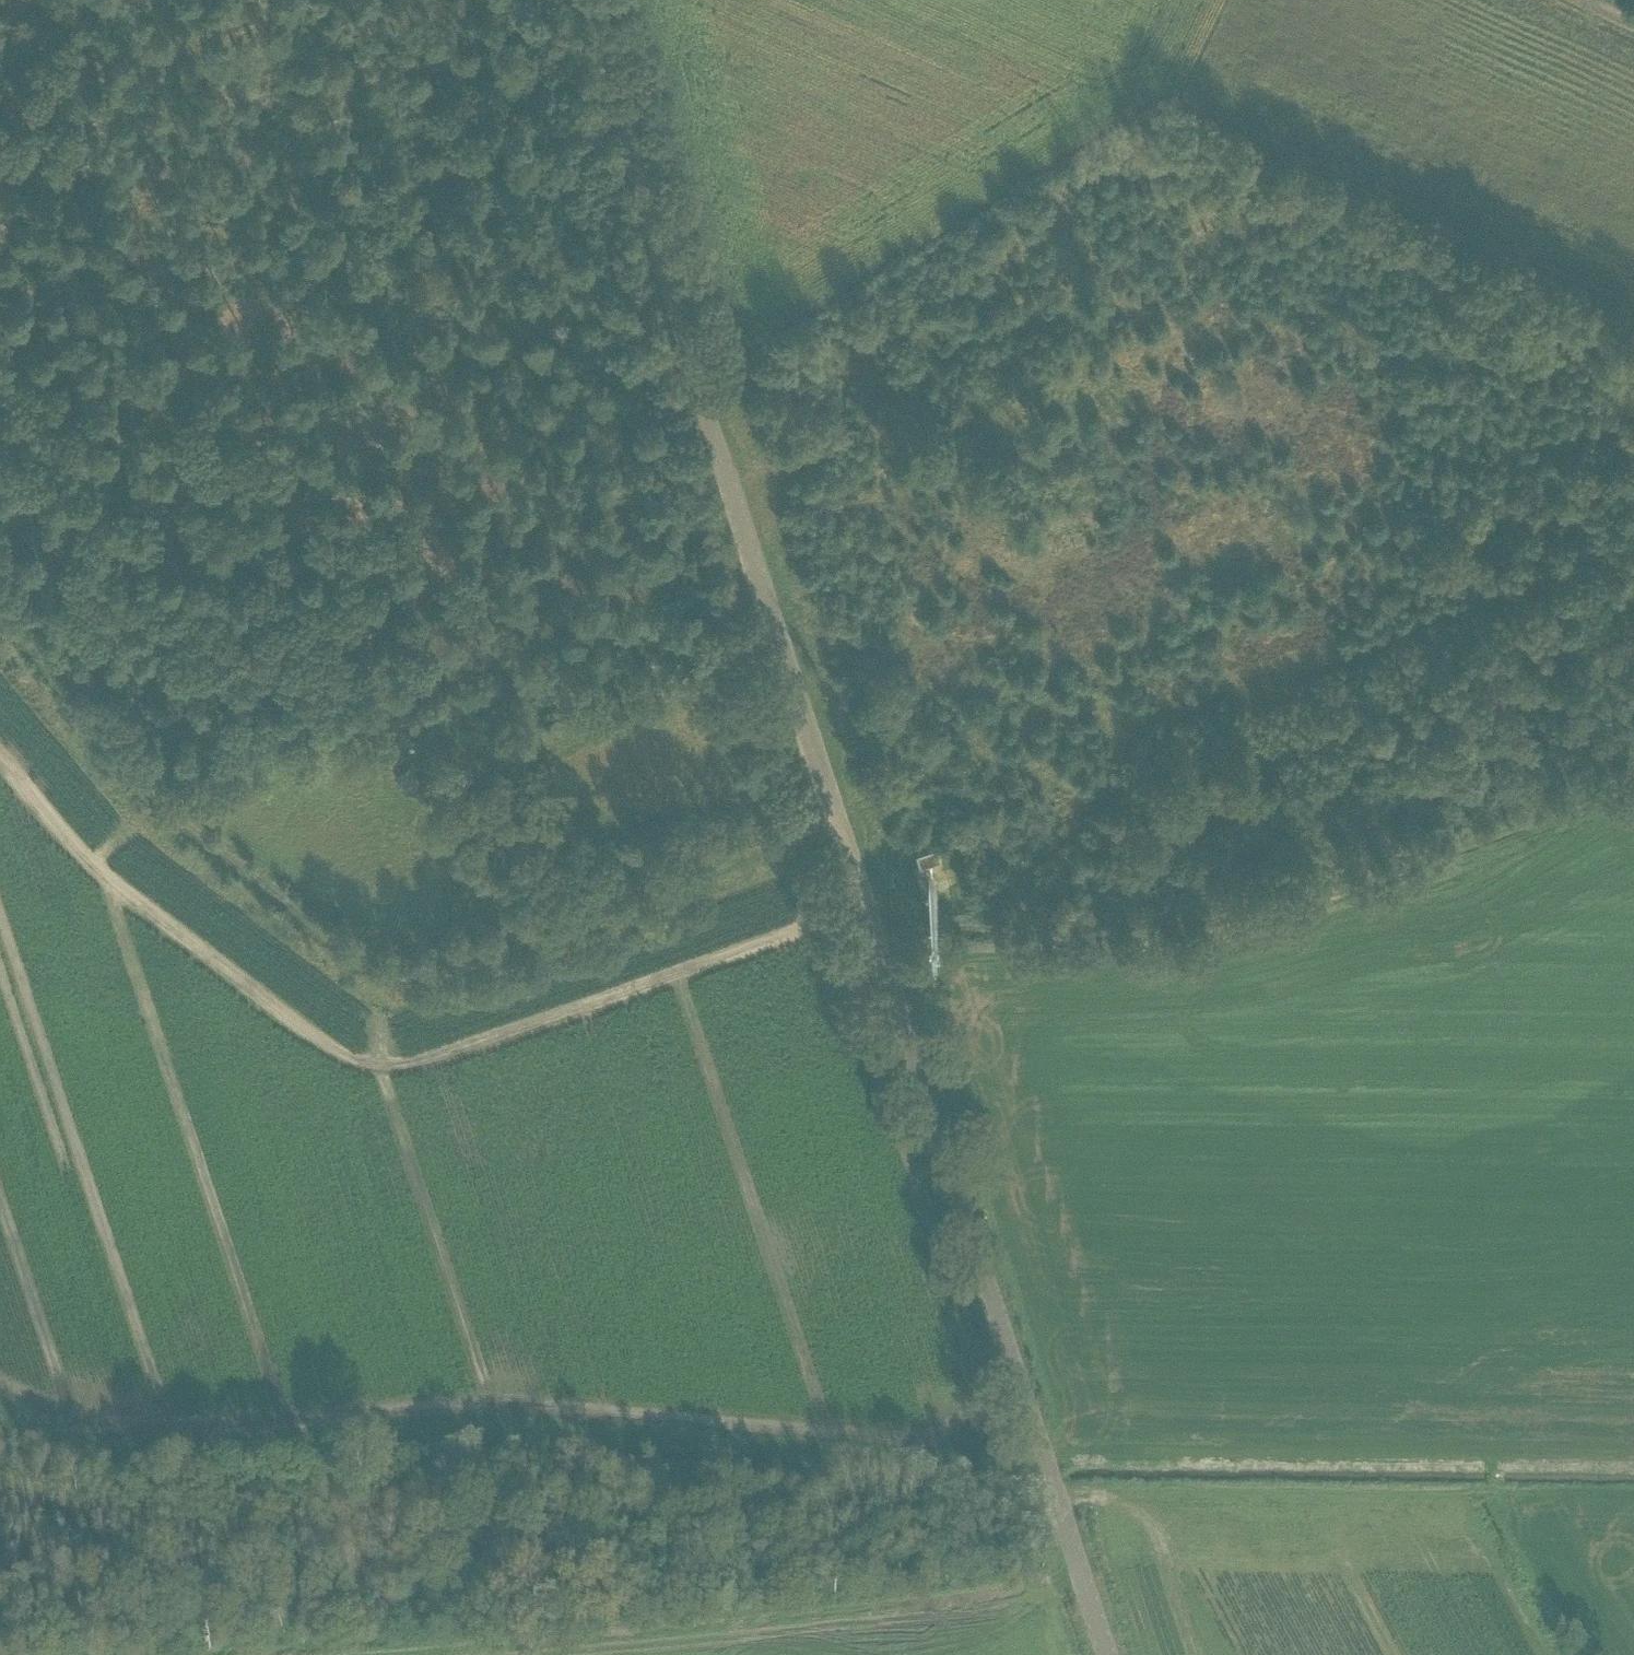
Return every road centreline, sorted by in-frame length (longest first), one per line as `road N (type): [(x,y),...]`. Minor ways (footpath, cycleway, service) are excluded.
road 1 (unclassified): [(1106,1654),(724,469),(592,0)]
road 2 (track): [(834,816),(394,976),(165,812),(0,629)]
road 3 (track): [(1633,783),(1256,920),(885,973)]

